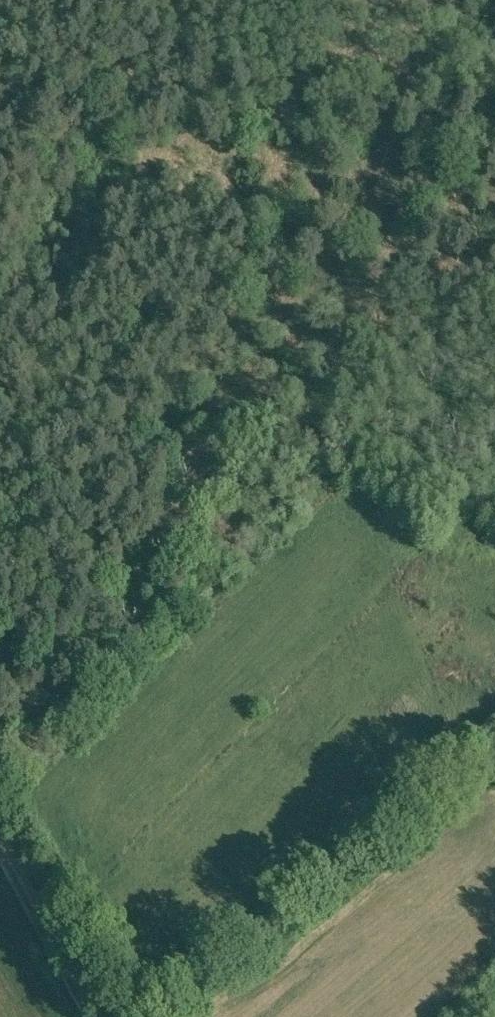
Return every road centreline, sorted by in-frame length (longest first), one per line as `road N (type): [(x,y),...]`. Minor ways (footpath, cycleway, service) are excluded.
road 1 (track): [(97,1016),(0,836)]

